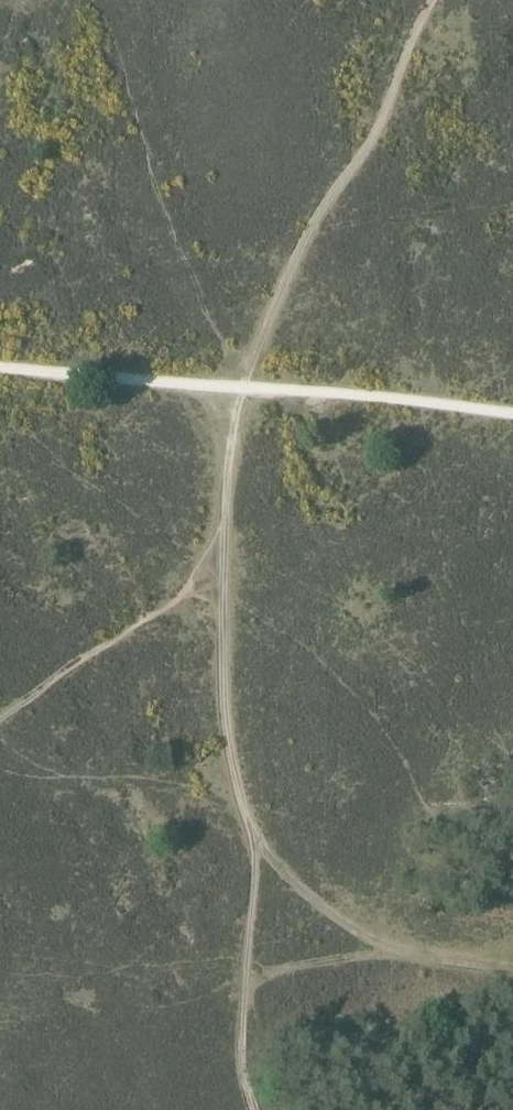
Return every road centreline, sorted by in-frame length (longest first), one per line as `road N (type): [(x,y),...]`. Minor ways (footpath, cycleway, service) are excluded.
road 1 (track): [(257,1109),(242,1053),(259,846),(240,789),(225,665),(227,520),(250,384)]
road 2 (track): [(250,384),(302,246),(382,133),(437,0)]
road 3 (track): [(0,727),(160,621),(191,591),(227,520)]
road 4 (track): [(259,846),(309,902),(411,963),(512,951)]
road 5 (track): [(246,984),(345,960),(411,963)]

